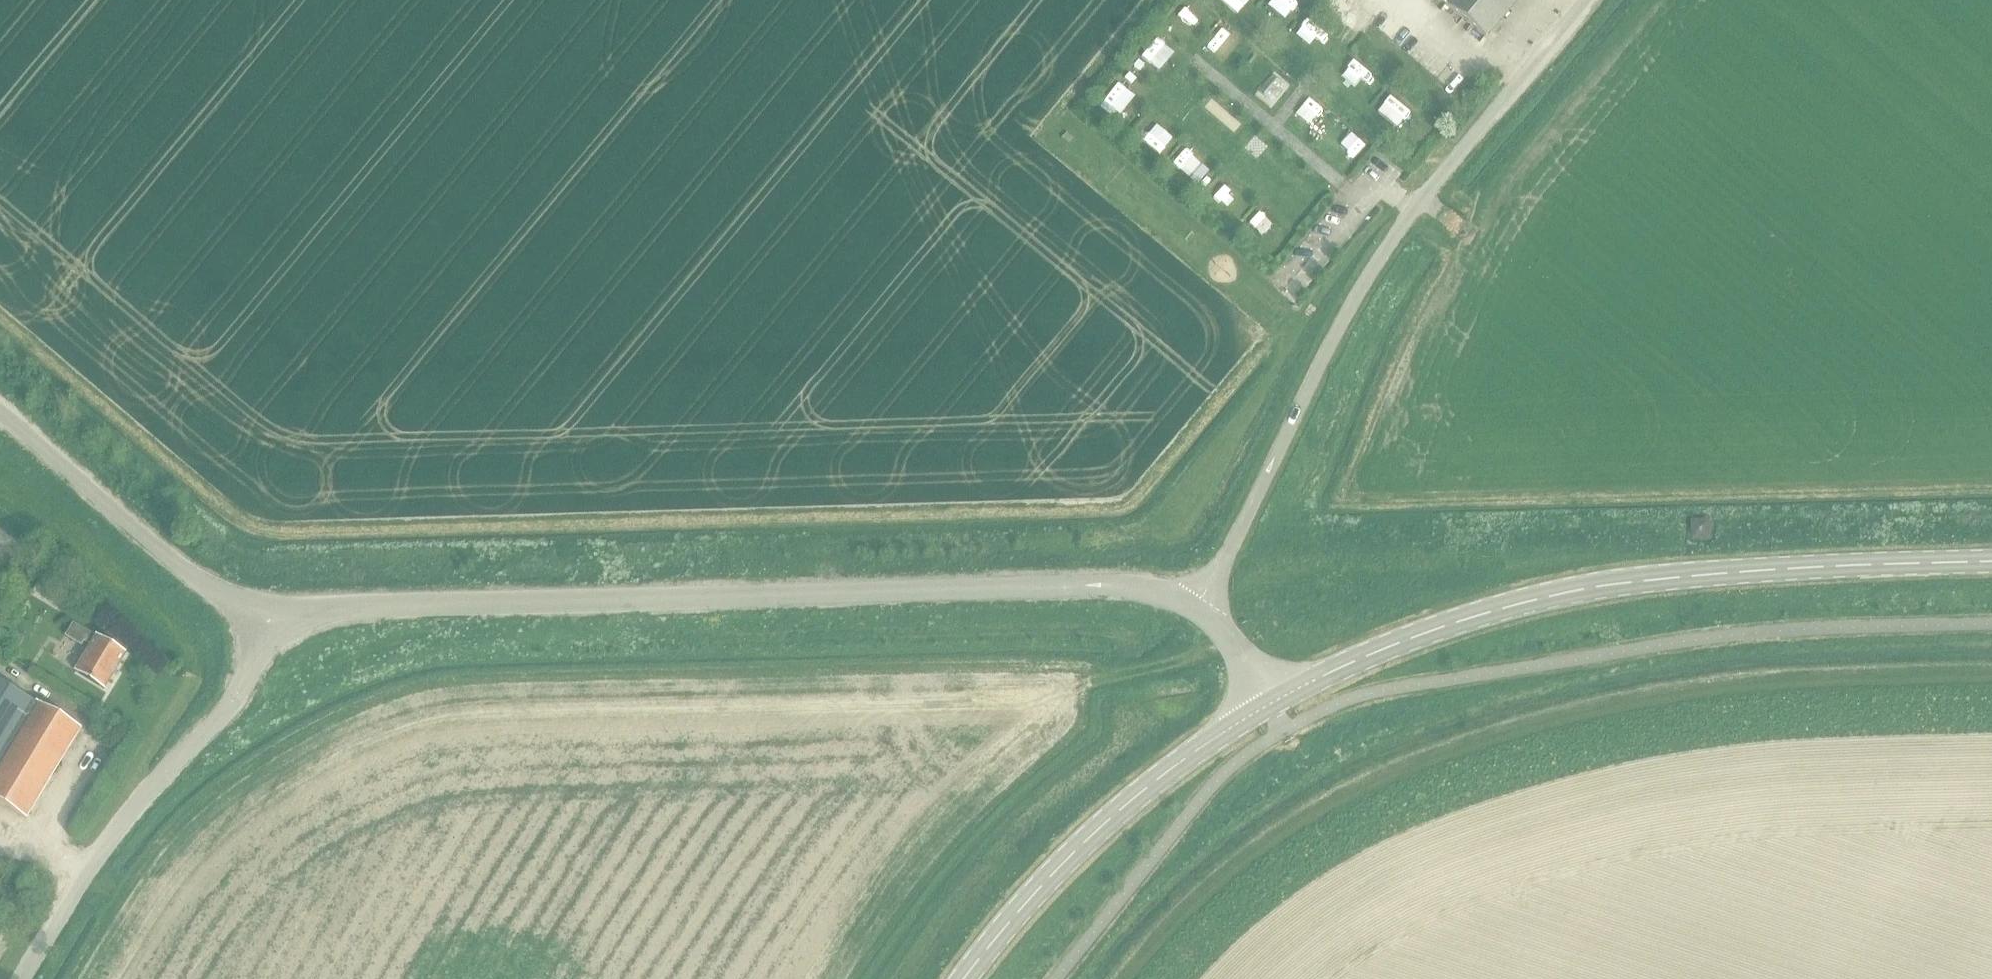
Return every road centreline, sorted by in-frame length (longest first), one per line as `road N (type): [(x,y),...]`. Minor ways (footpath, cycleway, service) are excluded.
road 1 (track): [(1397,192),(1304,324),(1288,317),(1134,495),(1097,506),(282,527),(235,510),(0,310)]
road 2 (track): [(1991,484),(1334,499),(1392,352),(1463,229),(1417,205)]
road 3 (unclassified): [(259,610),(1095,586),(1166,594),(1192,607)]
road 4 (tertiary): [(1268,704),(1365,653),(1535,595),(1768,570),(1991,564)]
road 5 (unclassified): [(1192,607),(1216,580),(1370,272),(1589,0)]
road 6 (unclassified): [(22,978),(89,867),(243,694),(259,610)]
road 7 (tertiary): [(961,978),(1052,870),(1163,773),(1268,704)]
road 8 (unclassified): [(259,610),(220,597),(159,554),(0,415)]
road 9 (track): [(1090,683),(1228,641)]
road 10 (unclassified): [(1268,704),(1228,641),(1192,607)]

